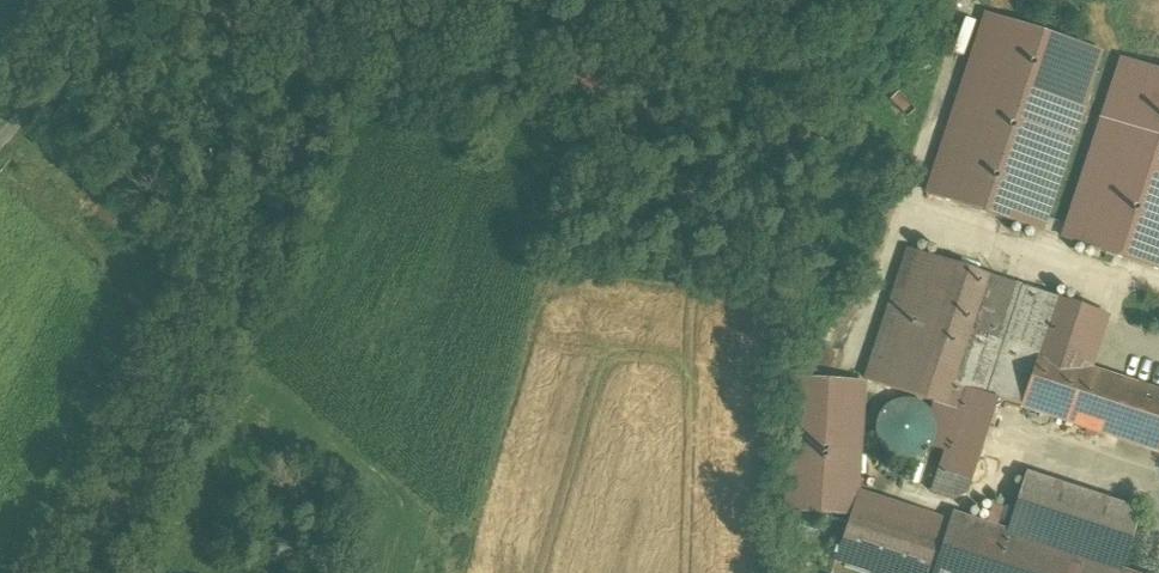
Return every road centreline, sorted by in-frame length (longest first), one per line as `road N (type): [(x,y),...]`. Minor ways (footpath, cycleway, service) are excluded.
road 1 (residential): [(77,0),(0,105)]

